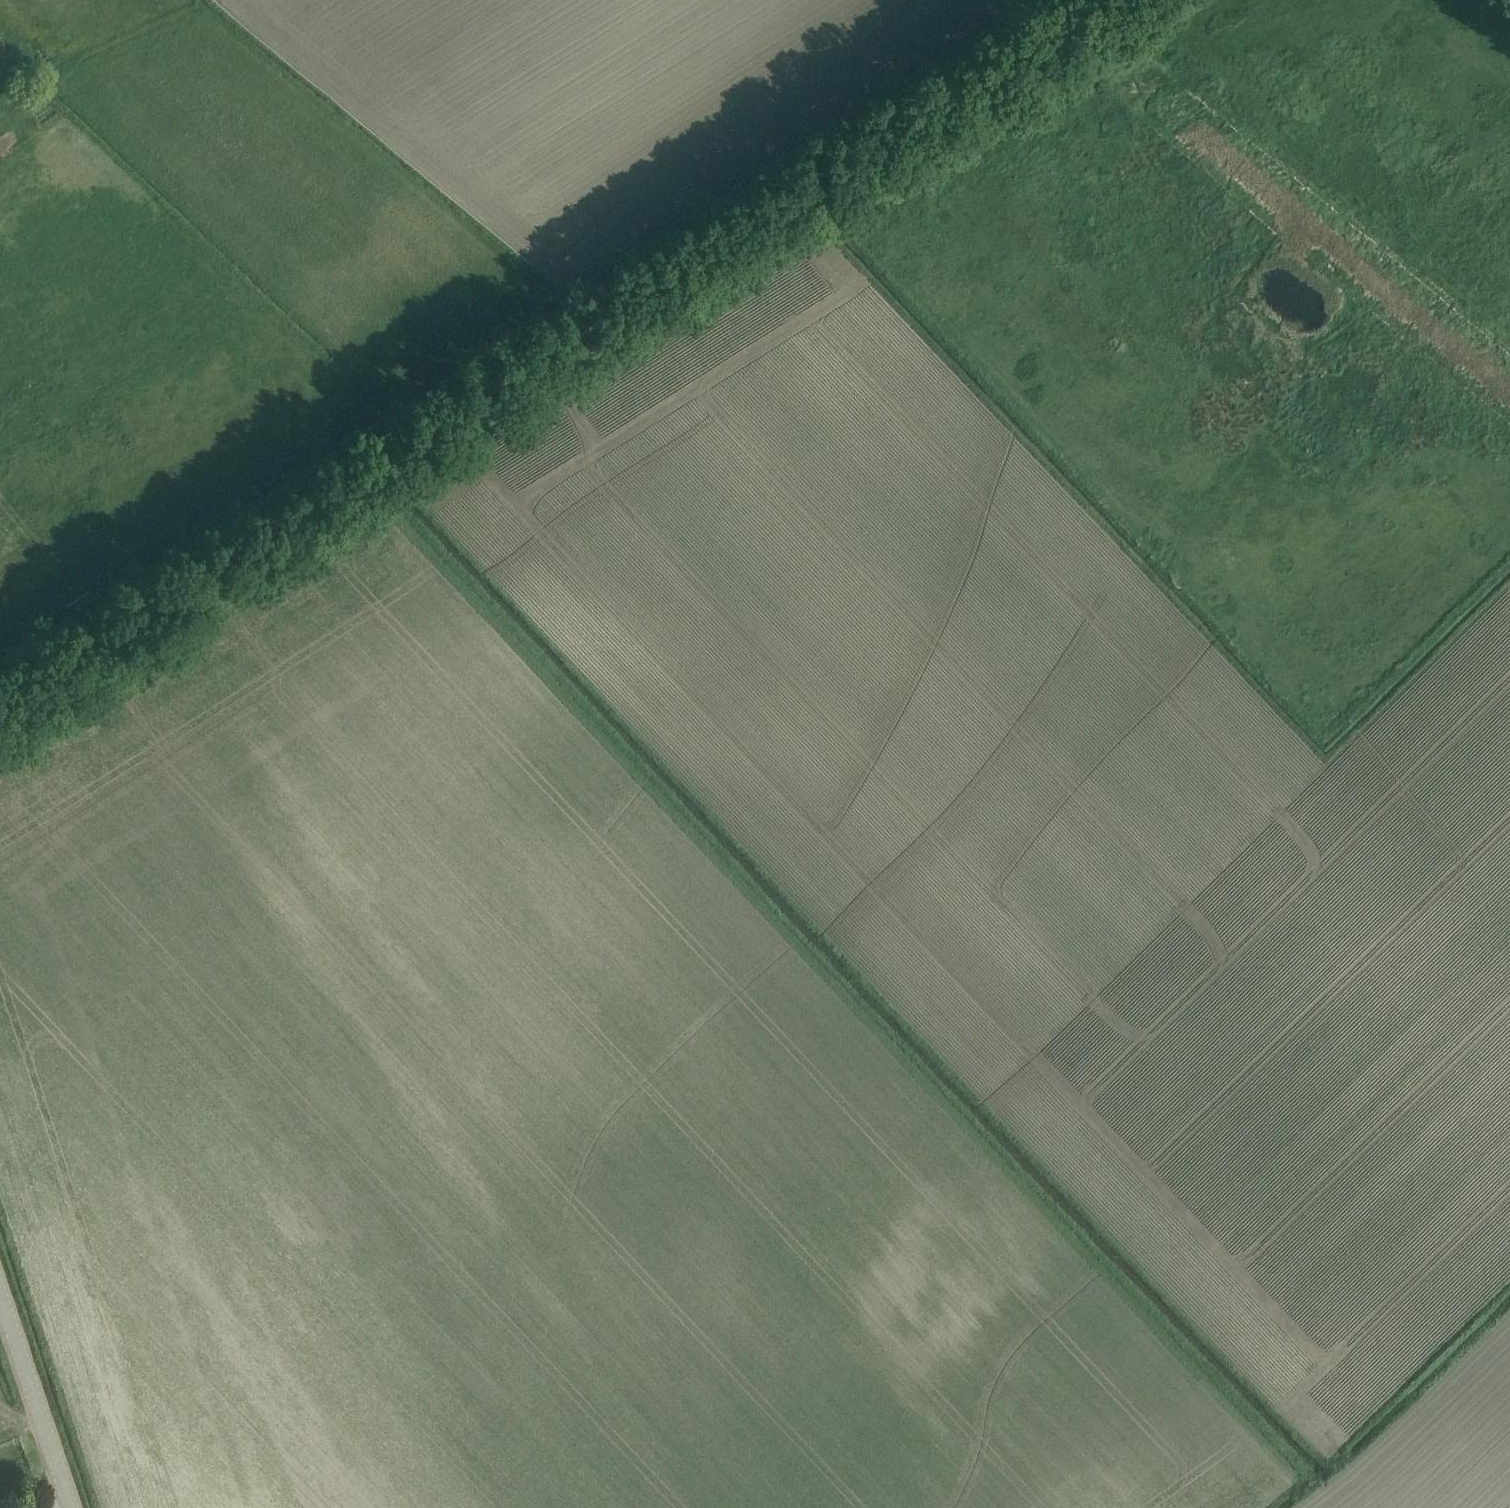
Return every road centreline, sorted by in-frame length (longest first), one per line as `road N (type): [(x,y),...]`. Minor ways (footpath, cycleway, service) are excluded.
road 1 (track): [(0,696),(1098,0)]
road 2 (tertiary): [(72,1507),(0,1294)]

